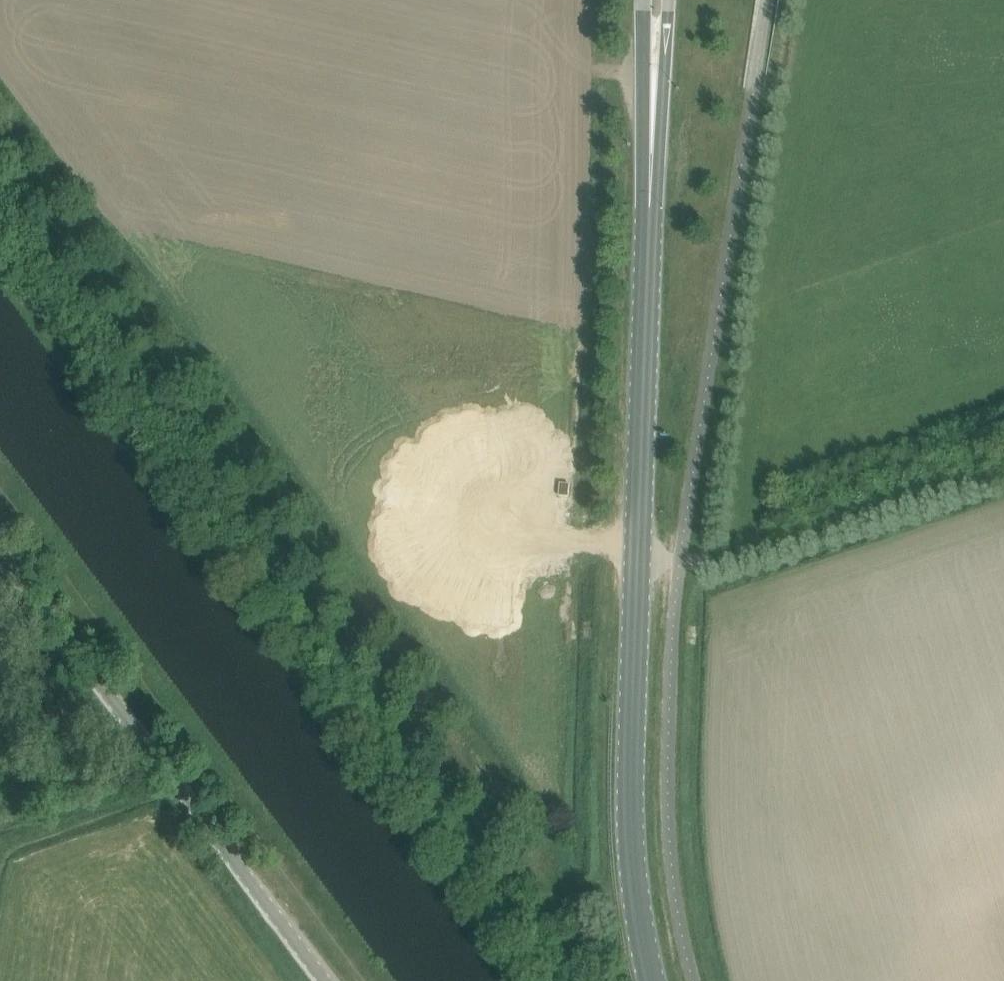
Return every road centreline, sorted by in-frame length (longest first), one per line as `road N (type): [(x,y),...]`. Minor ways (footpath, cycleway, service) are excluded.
road 1 (tertiary): [(655,980),(633,805),(653,55)]
road 2 (unclassified): [(325,980),(0,542)]

